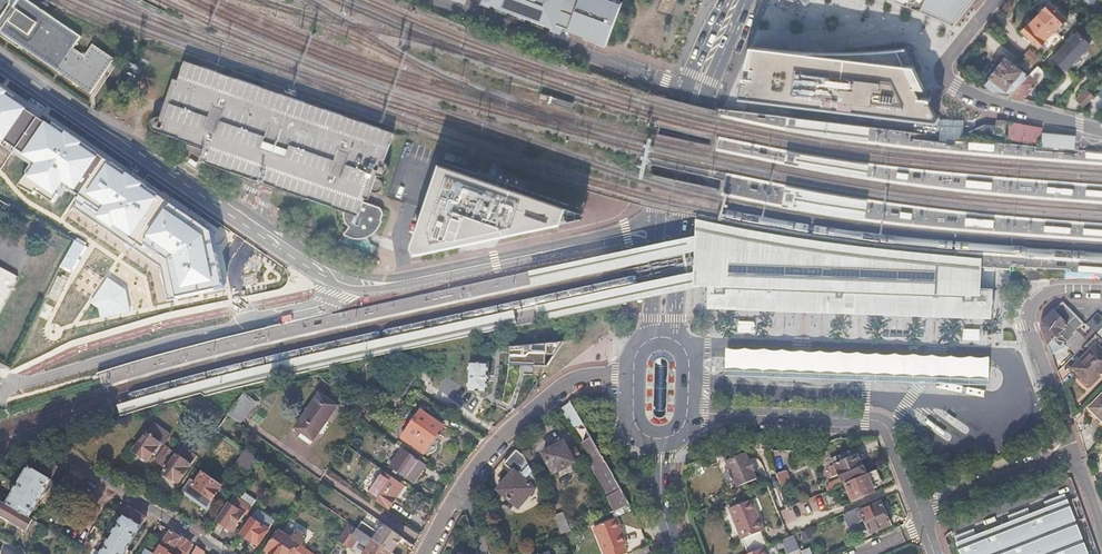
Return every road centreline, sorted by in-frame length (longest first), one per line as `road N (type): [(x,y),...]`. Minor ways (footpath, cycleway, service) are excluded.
road 1 (residential): [(345,281),(0,58)]
road 2 (residential): [(654,232),(408,280),(345,281)]
road 3 (residential): [(688,399),(705,416),(883,424),(920,511)]
road 4 (residential): [(442,0),(687,87)]
road 5 (residential): [(0,396),(239,325)]
road 6 (residential): [(1101,289),(1051,291),(1033,301),(1026,320),(1073,452)]
road 7 (residential): [(634,359),(615,376),(561,389),(507,433),(458,494)]
road 8 (residential): [(920,511),(1073,452)]
road 9 (residential): [(86,468),(217,553)]
road 10 (secondary): [(687,87),(654,232)]
road 11 (secondary): [(680,229),(709,94)]
road 12 (residential): [(983,16),(943,73),(990,100)]

